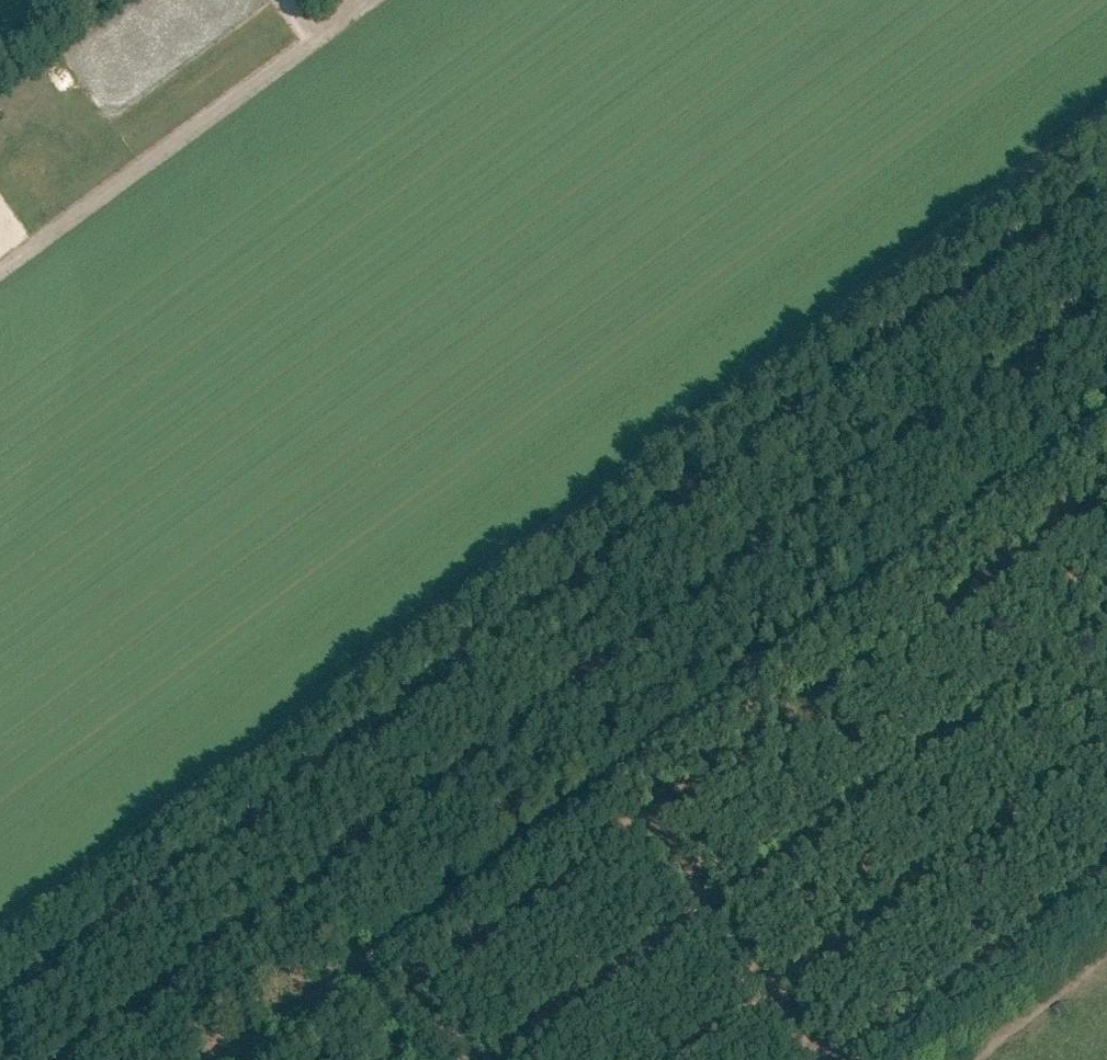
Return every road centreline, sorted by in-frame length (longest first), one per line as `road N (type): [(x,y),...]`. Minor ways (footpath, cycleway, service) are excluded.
road 1 (track): [(0,272),(375,0)]

